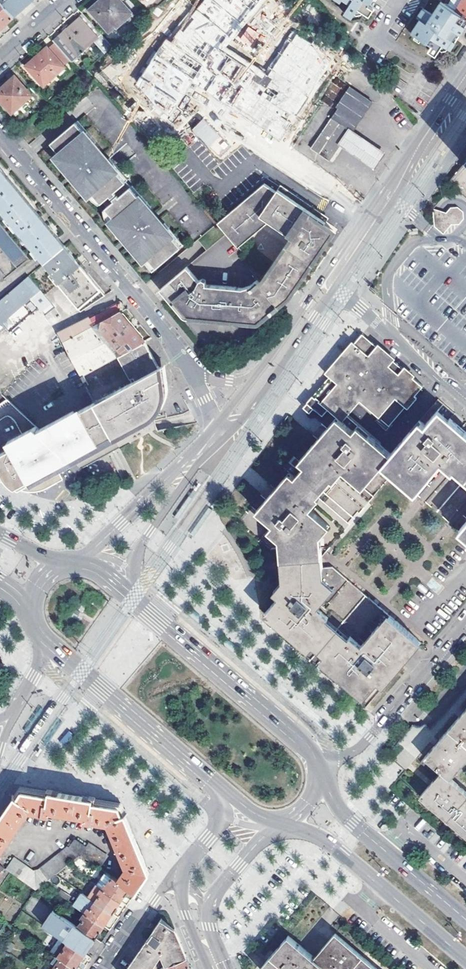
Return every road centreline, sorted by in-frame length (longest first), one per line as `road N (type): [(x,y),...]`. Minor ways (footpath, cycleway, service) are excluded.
road 1 (residential): [(0,133),(232,410)]
road 2 (secondary): [(318,770),(300,742),(157,618),(99,571),(73,564)]
road 3 (tertiary): [(465,69),(322,282)]
road 4 (tertiary): [(232,410),(73,564)]
road 5 (secondary): [(49,643),(217,785)]
road 6 (residential): [(318,770),(360,746),(465,620)]
road 7 (tertiary): [(322,282),(232,410)]

